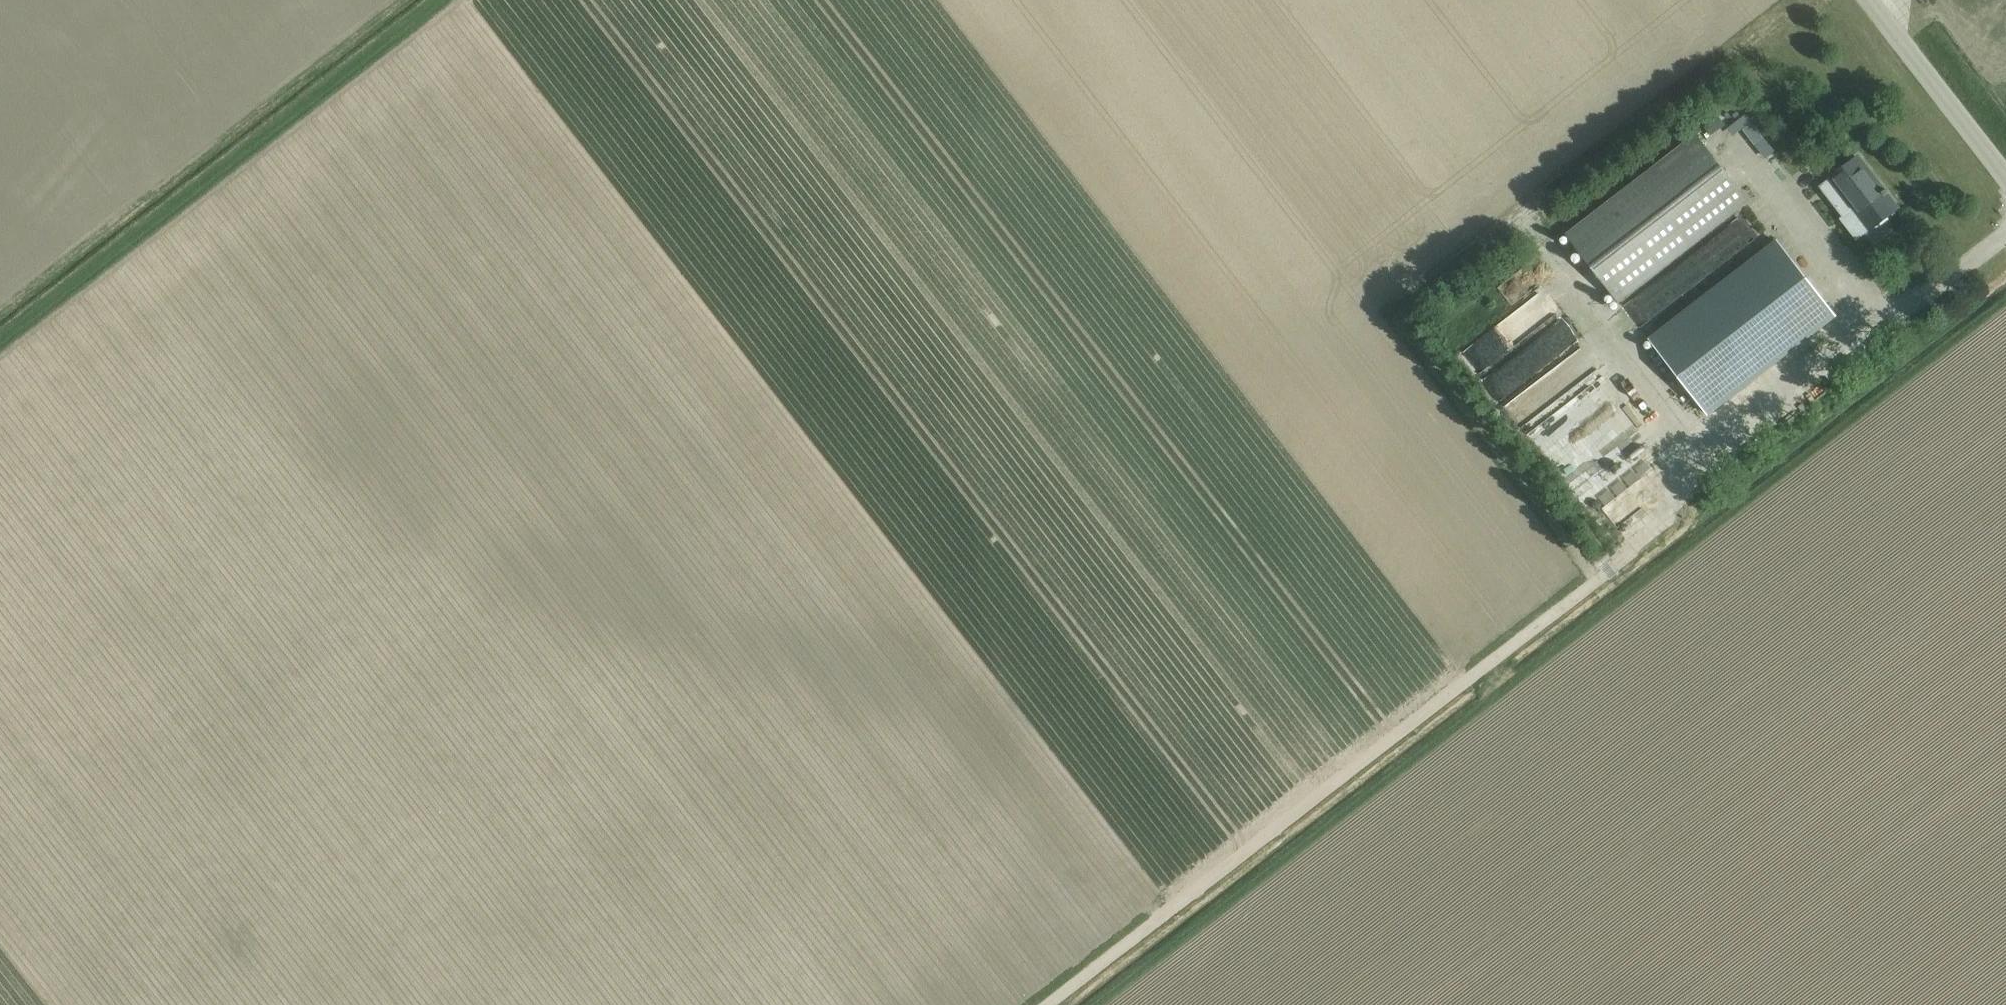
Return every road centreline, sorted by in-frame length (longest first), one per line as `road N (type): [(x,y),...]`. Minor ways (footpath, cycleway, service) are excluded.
road 1 (unclassified): [(2005,163),(1879,0)]

